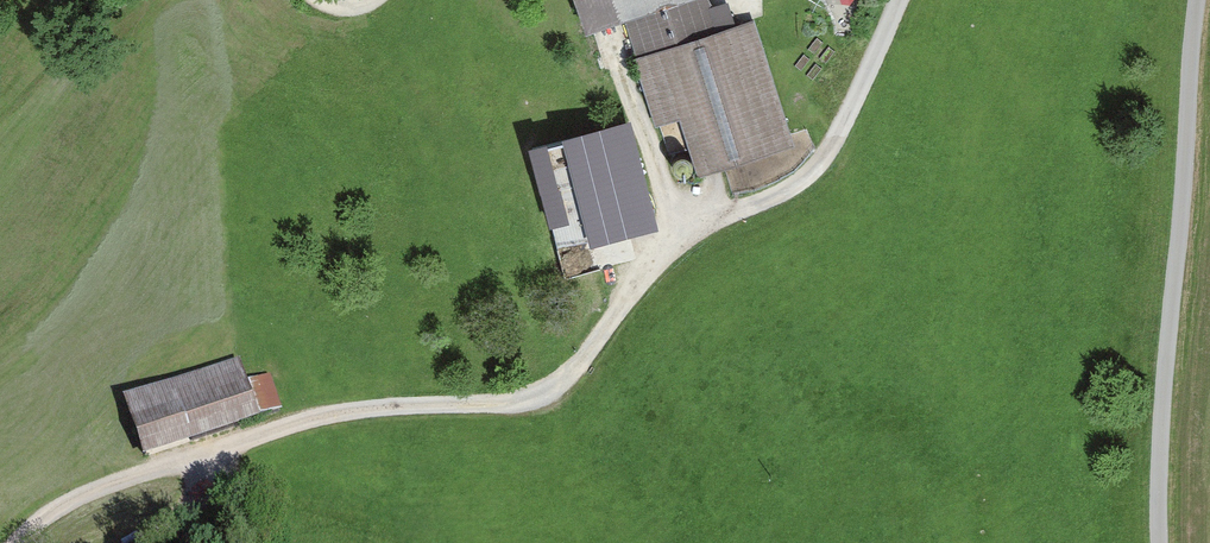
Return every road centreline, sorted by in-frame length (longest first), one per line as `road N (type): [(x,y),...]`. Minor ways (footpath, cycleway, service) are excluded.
road 1 (track): [(892,0),(828,150),(780,195),(680,240),(550,394),(496,406),(330,410),(53,508),(21,542)]
road 2 (unclassified): [(1165,542),(1187,151),(1208,0)]

